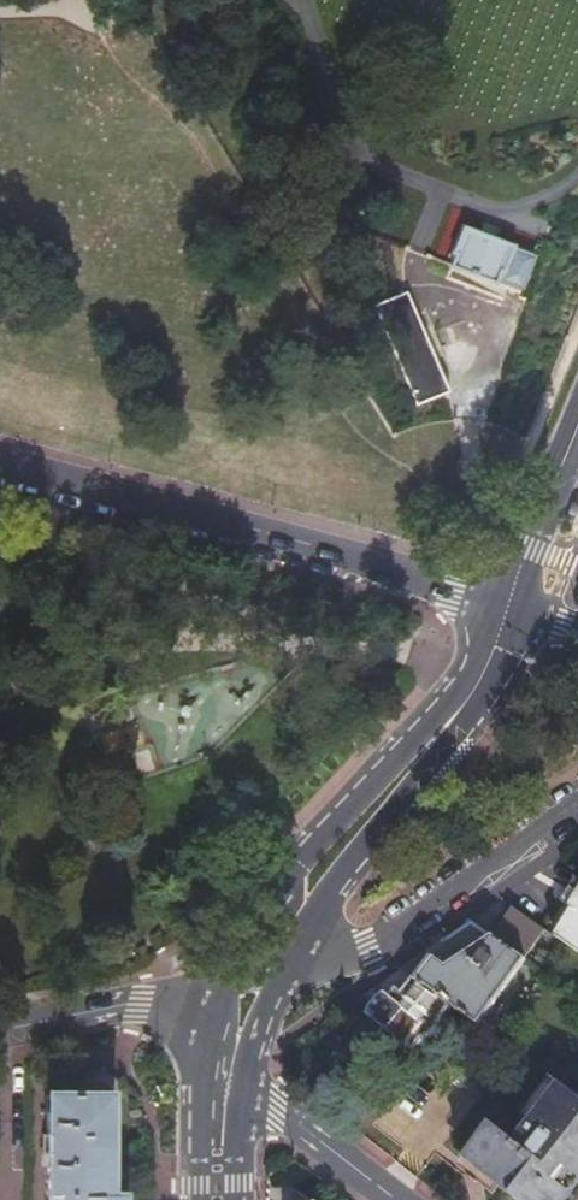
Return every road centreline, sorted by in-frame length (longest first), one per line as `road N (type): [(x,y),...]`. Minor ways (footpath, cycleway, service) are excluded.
road 1 (residential): [(0,469),(510,608)]
road 2 (tertiary): [(510,608),(469,670),(280,874),(230,984)]
road 3 (tertiary): [(286,971),(326,901),(518,658),(510,608)]
road 4 (residential): [(286,971),(367,945),(577,810)]
road 5 (residential): [(244,1082),(398,1199)]
road 6 (tertiary): [(510,608),(577,433)]
road 7 (tertiary): [(209,1060),(195,1199)]
road 8 (residential): [(0,1029),(136,1001)]

